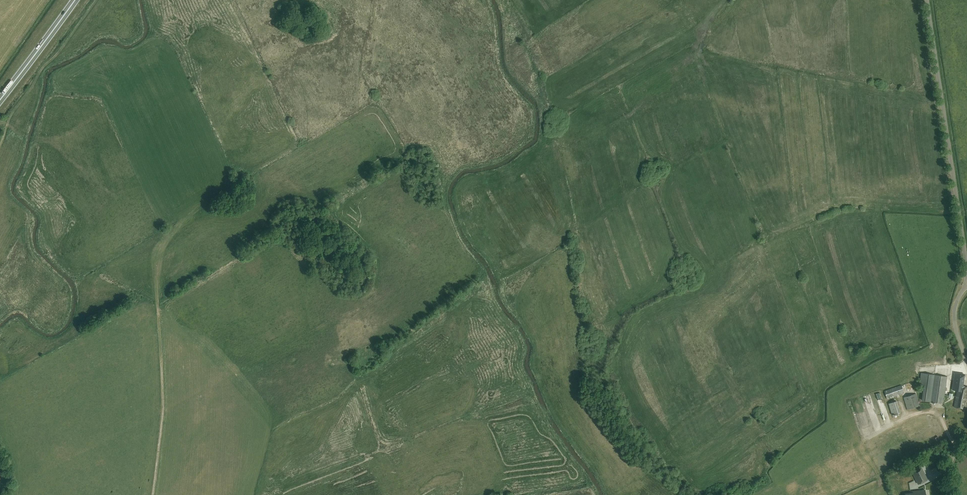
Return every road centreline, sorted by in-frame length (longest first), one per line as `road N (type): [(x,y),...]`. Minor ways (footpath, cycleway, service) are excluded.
road 1 (unclassified): [(966,269),(927,0)]
road 2 (trunk): [(0,100),(75,0)]

